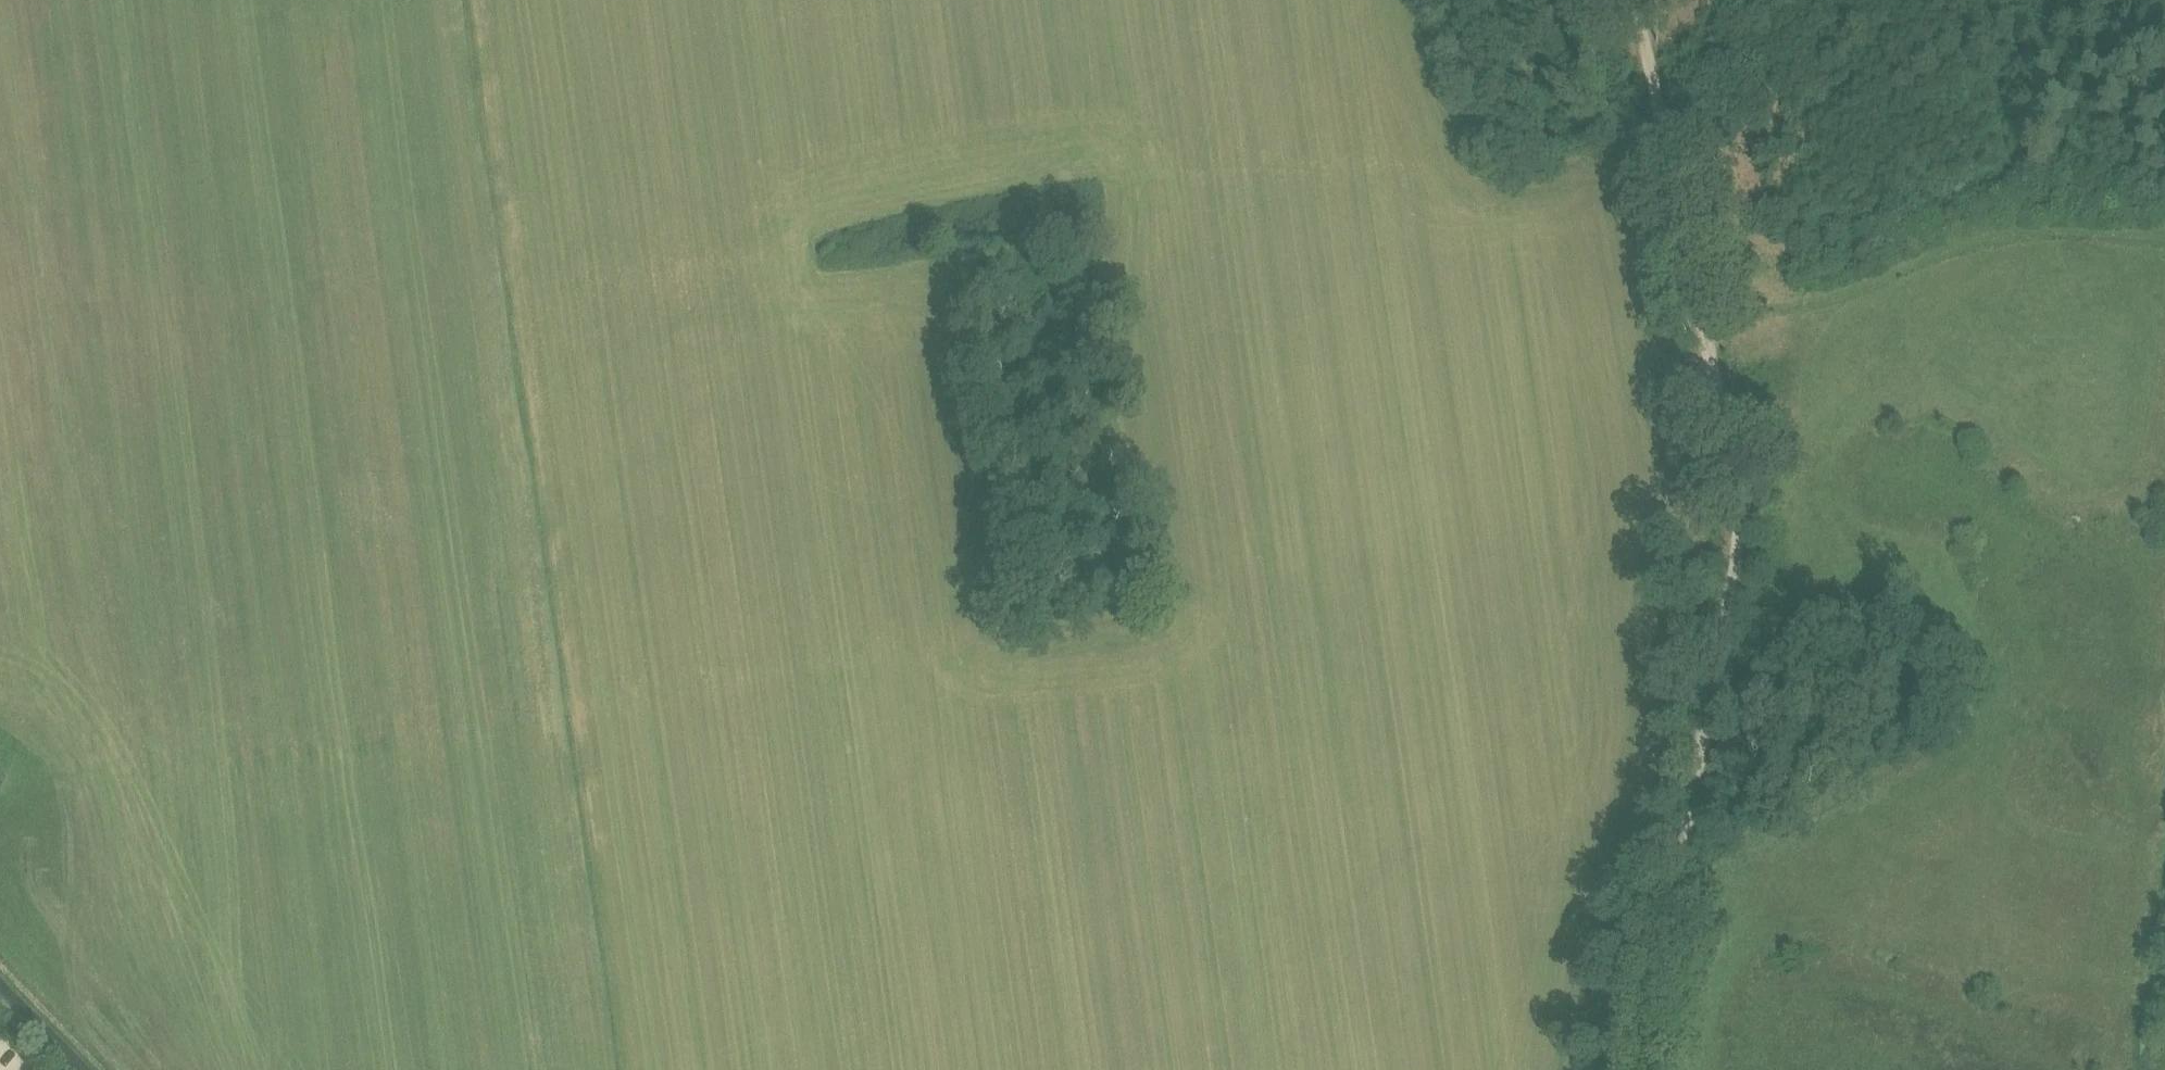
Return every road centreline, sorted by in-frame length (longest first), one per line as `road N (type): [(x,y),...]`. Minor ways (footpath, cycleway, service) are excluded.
road 1 (track): [(1700,307),(1729,458),(1732,586),(1638,1069)]
road 2 (track): [(1639,0),(1700,307)]

